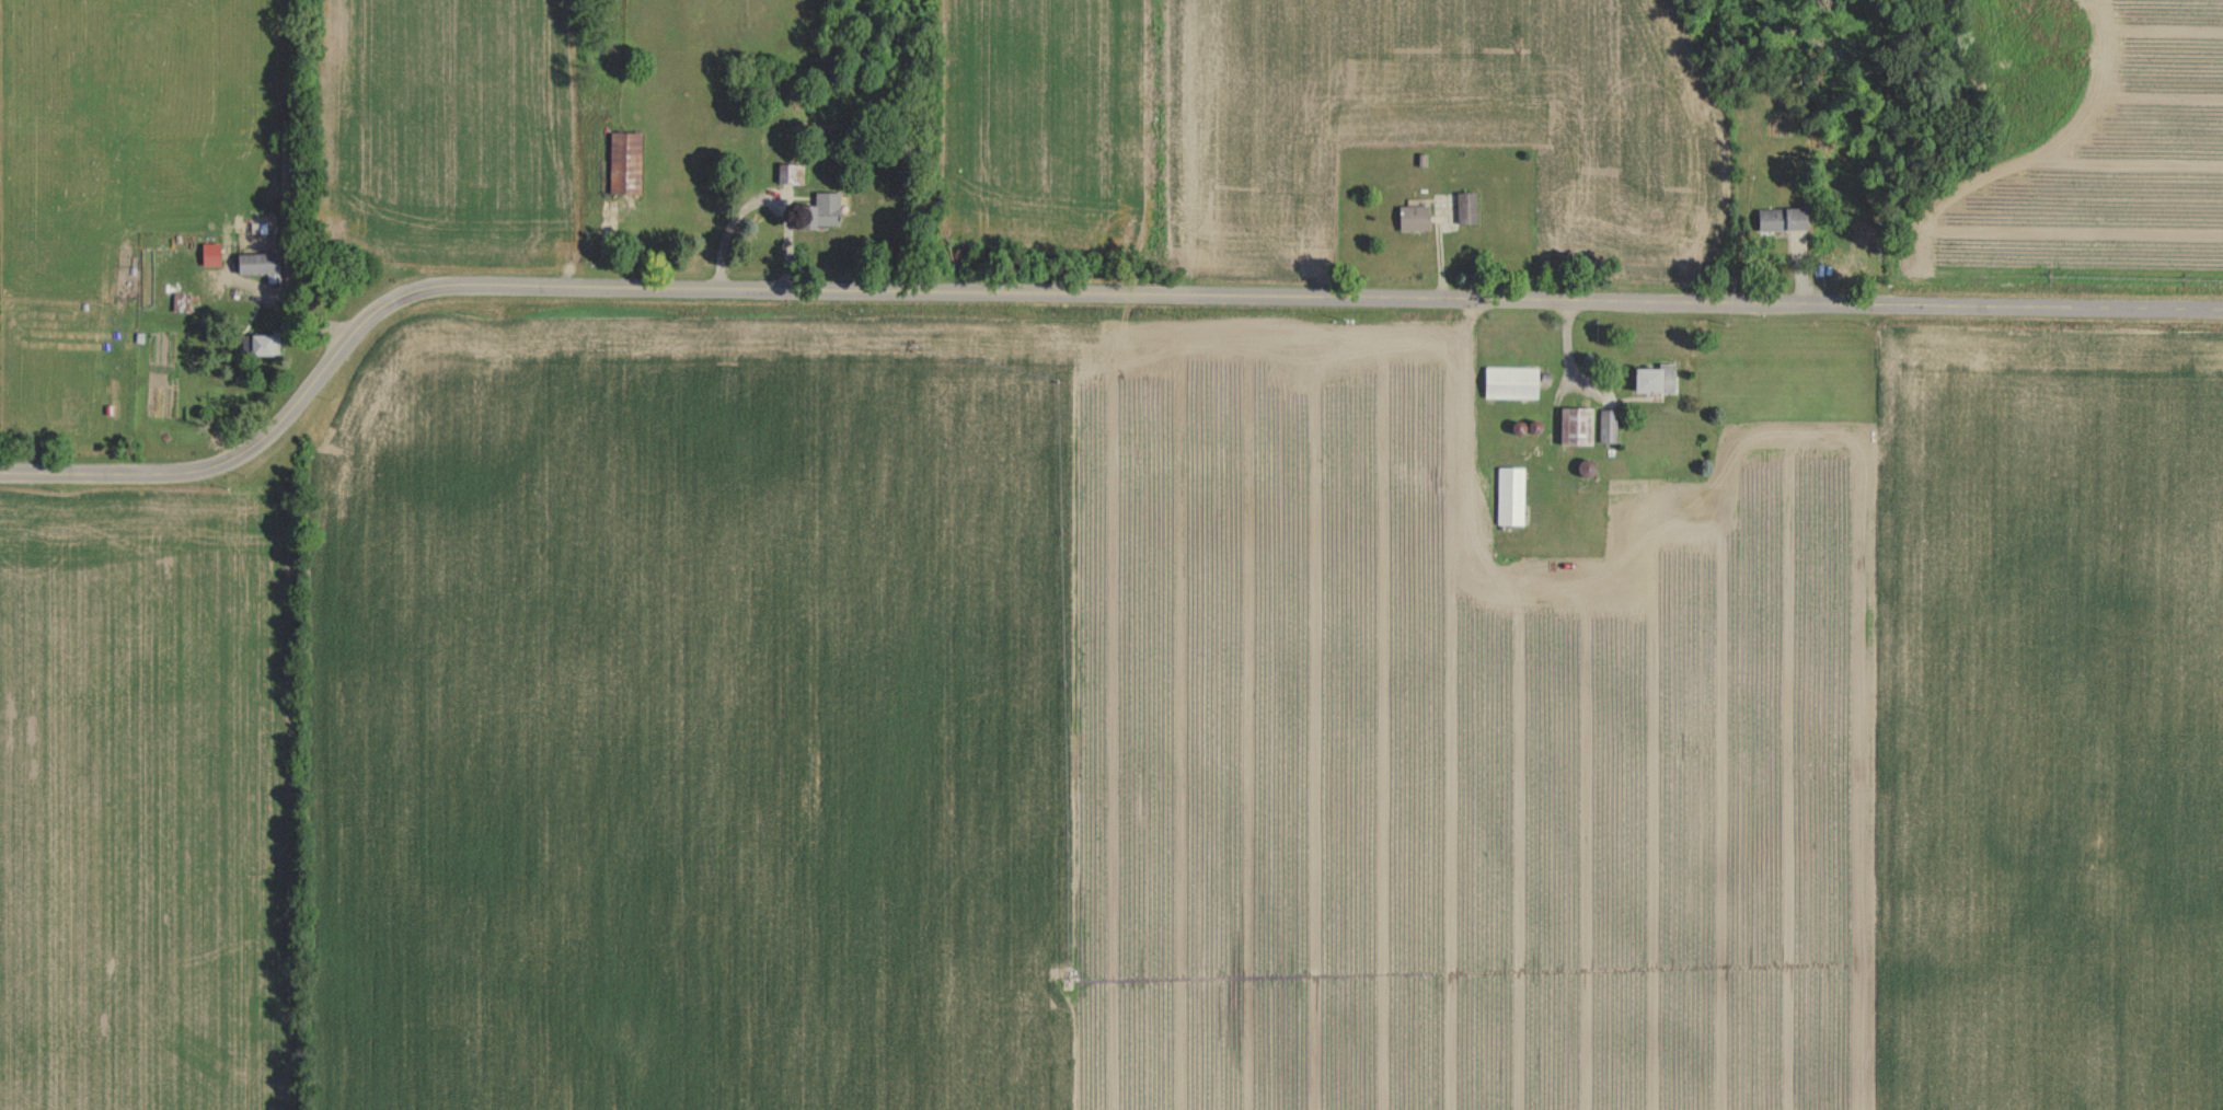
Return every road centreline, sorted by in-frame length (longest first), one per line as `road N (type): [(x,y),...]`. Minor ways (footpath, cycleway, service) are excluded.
road 1 (residential): [(0,470),(209,469),(243,455),(274,435),(353,327),(385,300),(440,282),(2222,305)]

